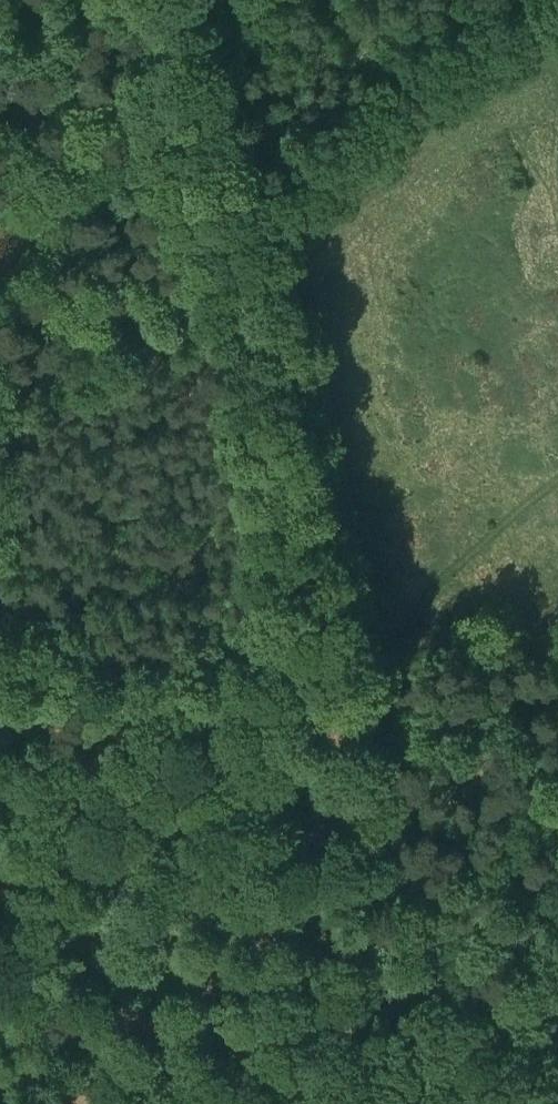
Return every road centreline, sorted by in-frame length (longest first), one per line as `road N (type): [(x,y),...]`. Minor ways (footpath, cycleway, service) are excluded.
road 1 (track): [(318,689),(282,681),(112,687),(0,645)]
road 2 (track): [(554,1103),(484,1016),(372,928)]
road 3 (track): [(372,928),(318,689)]

